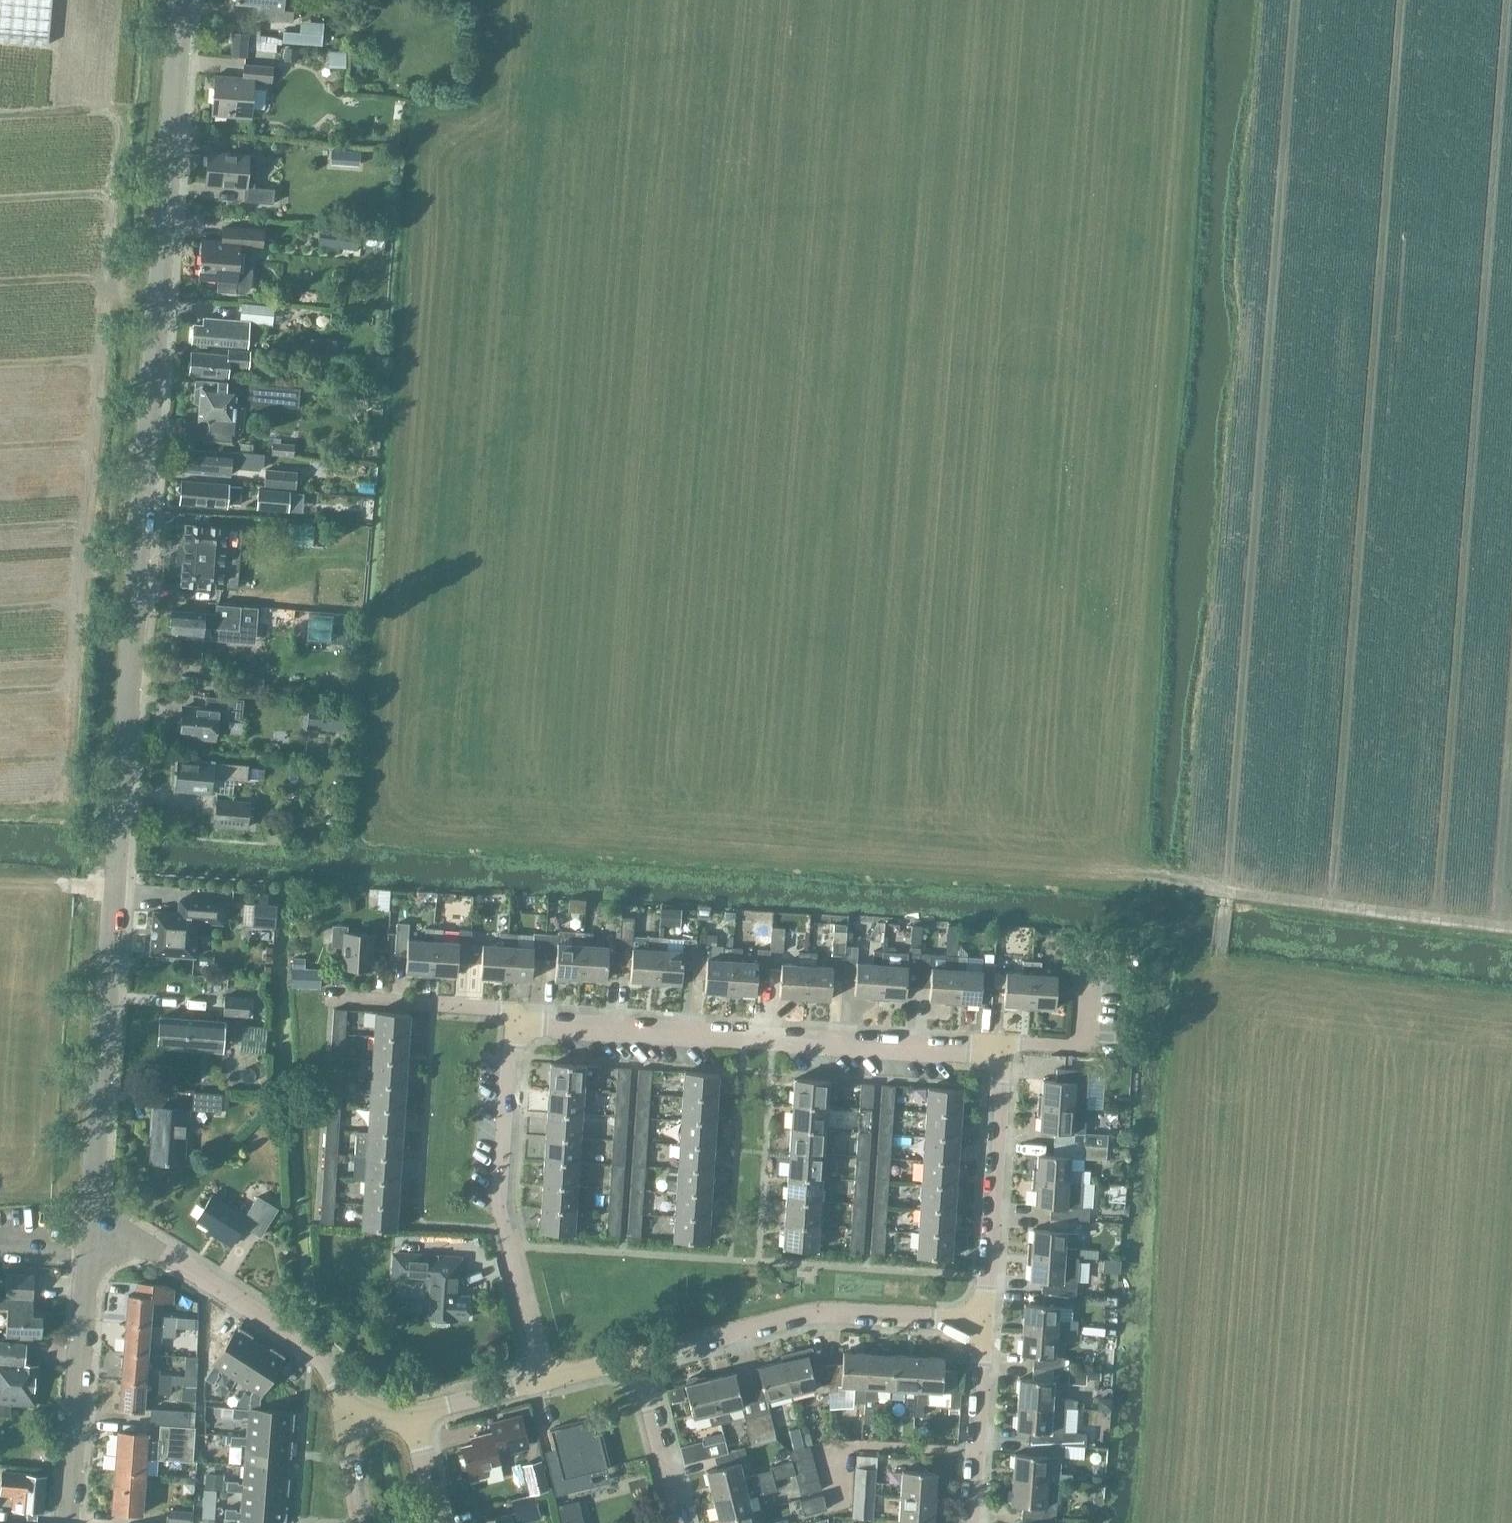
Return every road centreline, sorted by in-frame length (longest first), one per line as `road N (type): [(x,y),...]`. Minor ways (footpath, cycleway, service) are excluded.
road 1 (tertiary): [(93,1235),(185,0)]
road 2 (residential): [(517,1024),(979,1051),(994,1058)]
road 3 (residential): [(546,1380),(502,1210),(517,1024)]
road 4 (residential): [(640,1358),(809,1314),(989,1325)]
road 5 (residential): [(346,1401),(330,1365),(302,1339),(161,1252),(93,1235)]
road 6 (tertiary): [(70,1522),(93,1235)]
road 7 (residential): [(994,1058),(1003,1074),(989,1325)]
road 8 (residential): [(980,1452),(835,1443),(835,1509)]
road 9 (residential): [(517,1024),(499,1008),(339,997)]
road 10 (residential): [(994,1058),(1026,1041),(1089,1045),(1094,962)]
road 11 (residential): [(679,1522),(640,1358)]
road 12 (residential): [(412,1414),(546,1380)]
road 13 (residential): [(980,1452),(989,1325)]
road 14 (residential): [(357,1522),(346,1401)]

